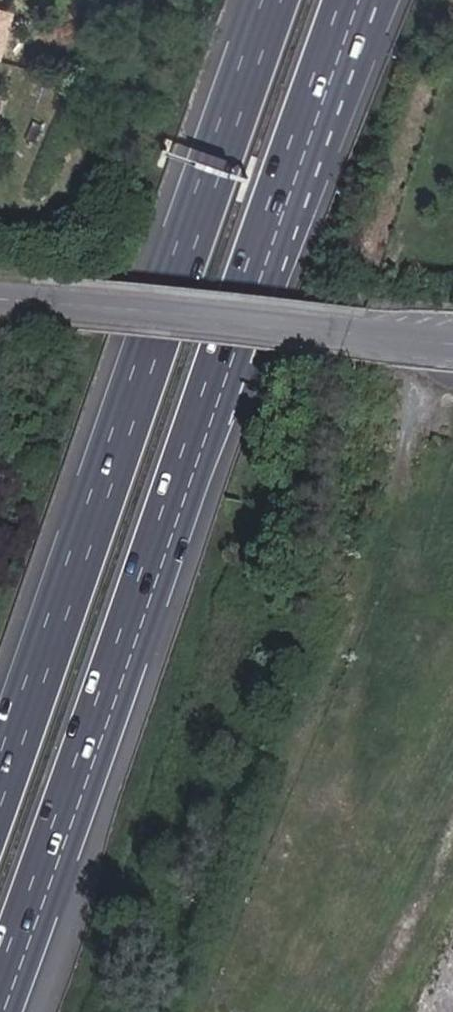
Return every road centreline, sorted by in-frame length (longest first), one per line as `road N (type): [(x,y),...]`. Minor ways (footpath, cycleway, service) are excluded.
road 1 (motorway): [(52,825),(398,0)]
road 2 (motorway): [(52,825),(356,0)]
road 3 (motorway): [(272,0),(0,783)]
road 4 (tertiary): [(0,302),(452,343)]
road 5 (motorway): [(0,978),(52,825)]

